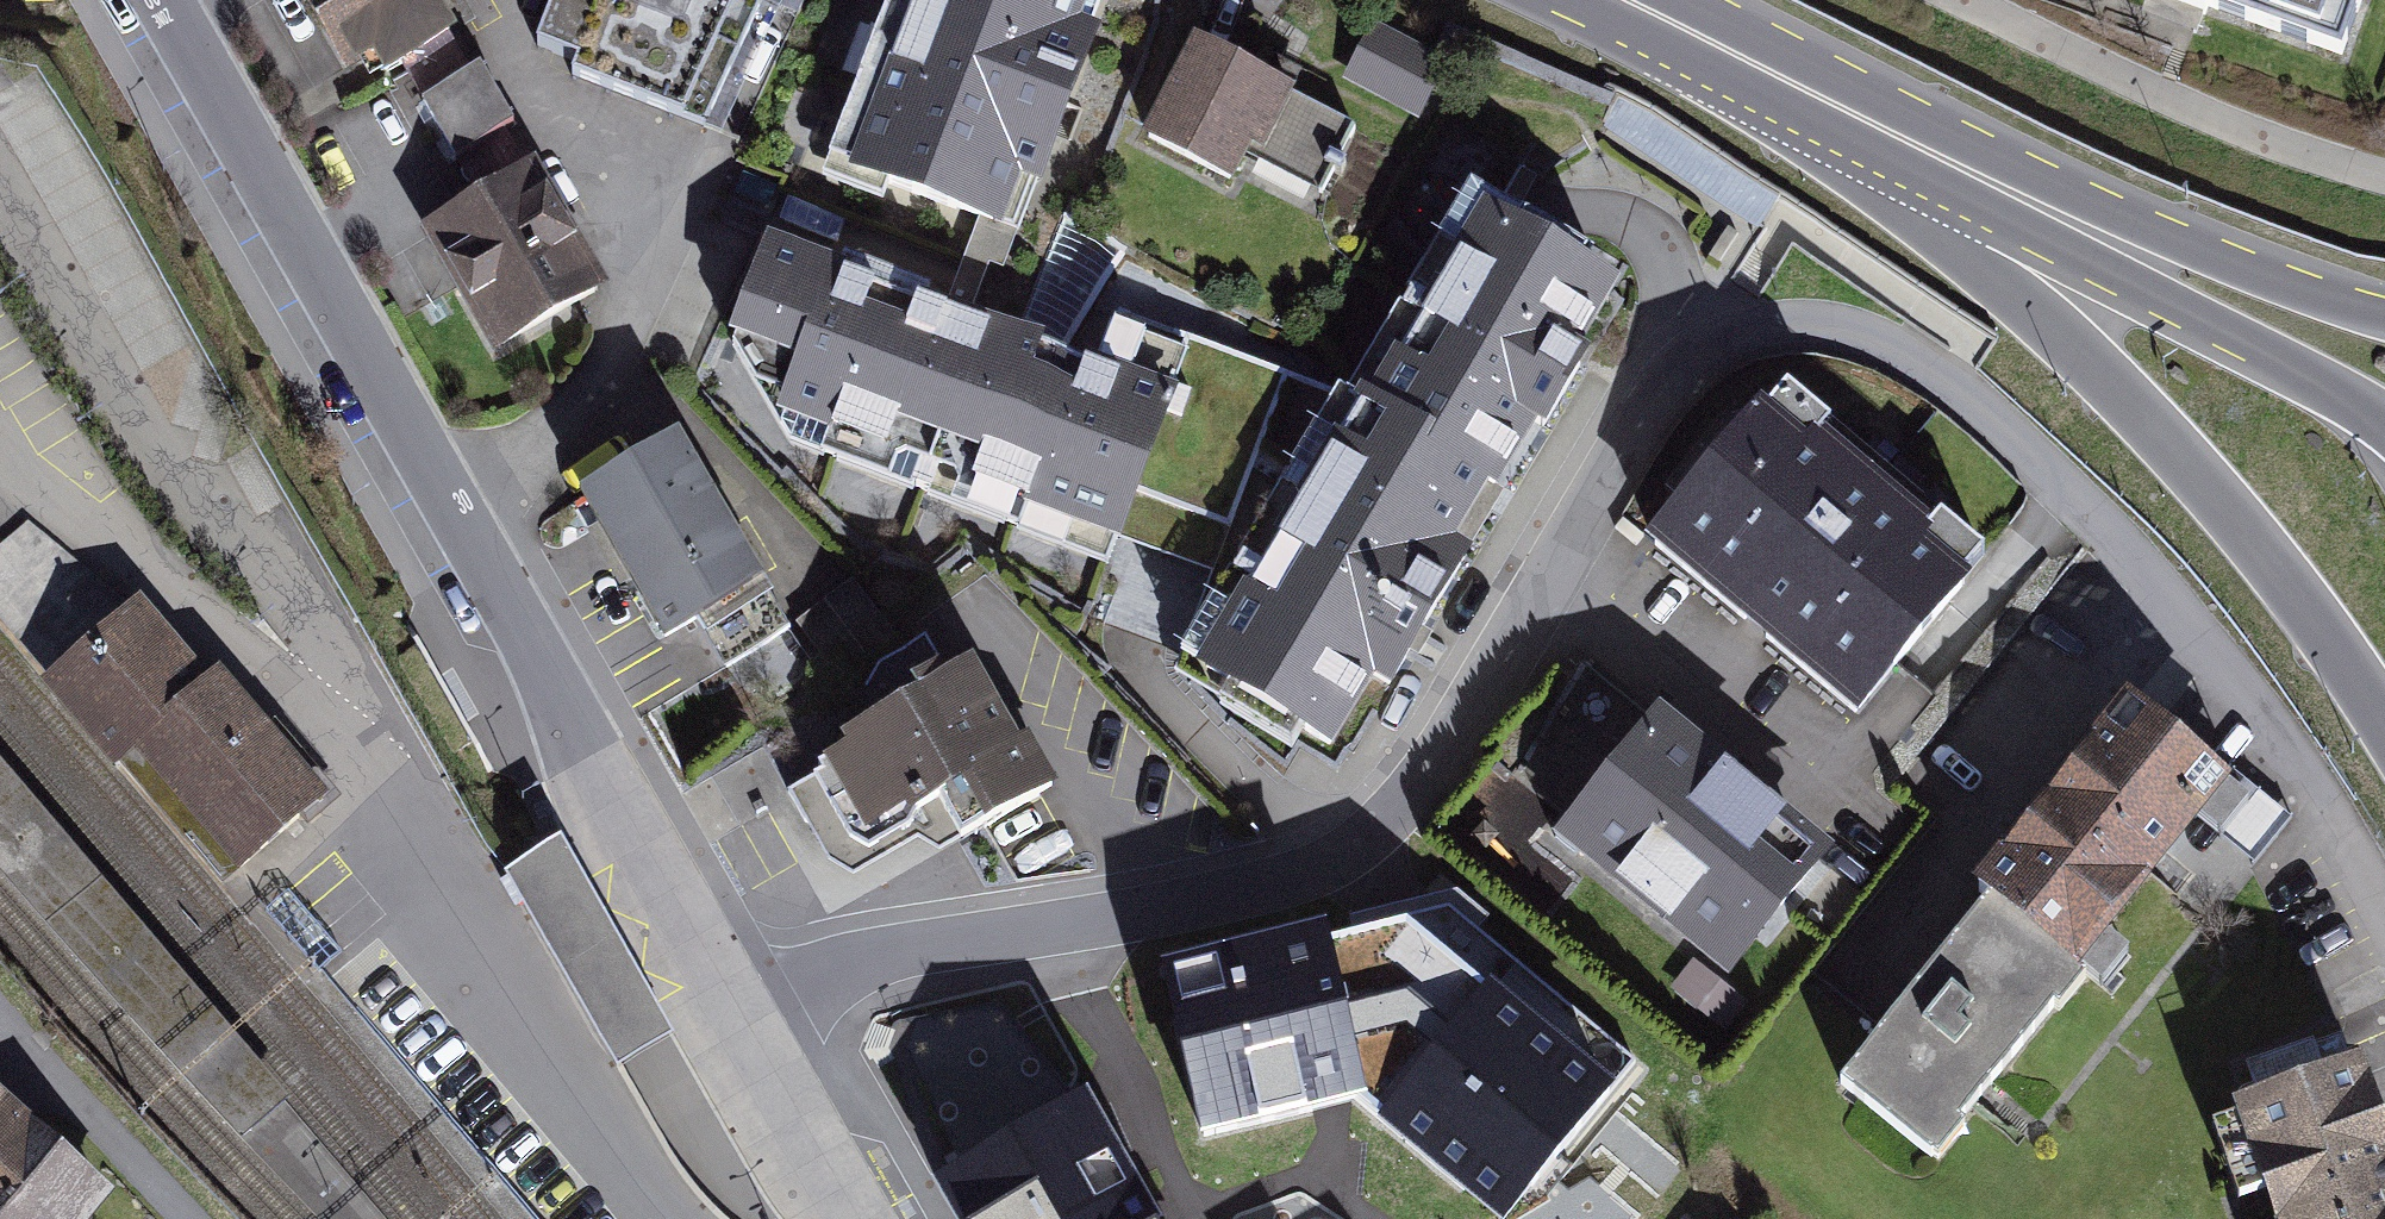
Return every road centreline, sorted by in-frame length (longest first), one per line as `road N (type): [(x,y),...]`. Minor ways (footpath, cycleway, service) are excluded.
road 1 (residential): [(1366,854),(1466,722),(1674,380),(1708,353),(1754,333),(1798,326),(1843,329),(1917,361),(2057,480),(2220,655),(2320,794),(2384,908)]
road 2 (unclassified): [(166,0),(739,1014)]
road 3 (secondary): [(1884,129),(1938,224),(2226,507),(2384,731)]
road 4 (residential): [(739,1014),(818,969),(907,939),(1243,892),(1366,854)]
road 5 (secondary): [(2119,245),(2354,393),(2384,424)]
road 6 (secondary): [(1884,129),(1624,0)]
road 7 (secondary): [(2384,302),(2119,245)]
road 8 (secondary): [(2119,245),(1884,129)]
road 9 (unclassified): [(739,1014),(863,1218)]

